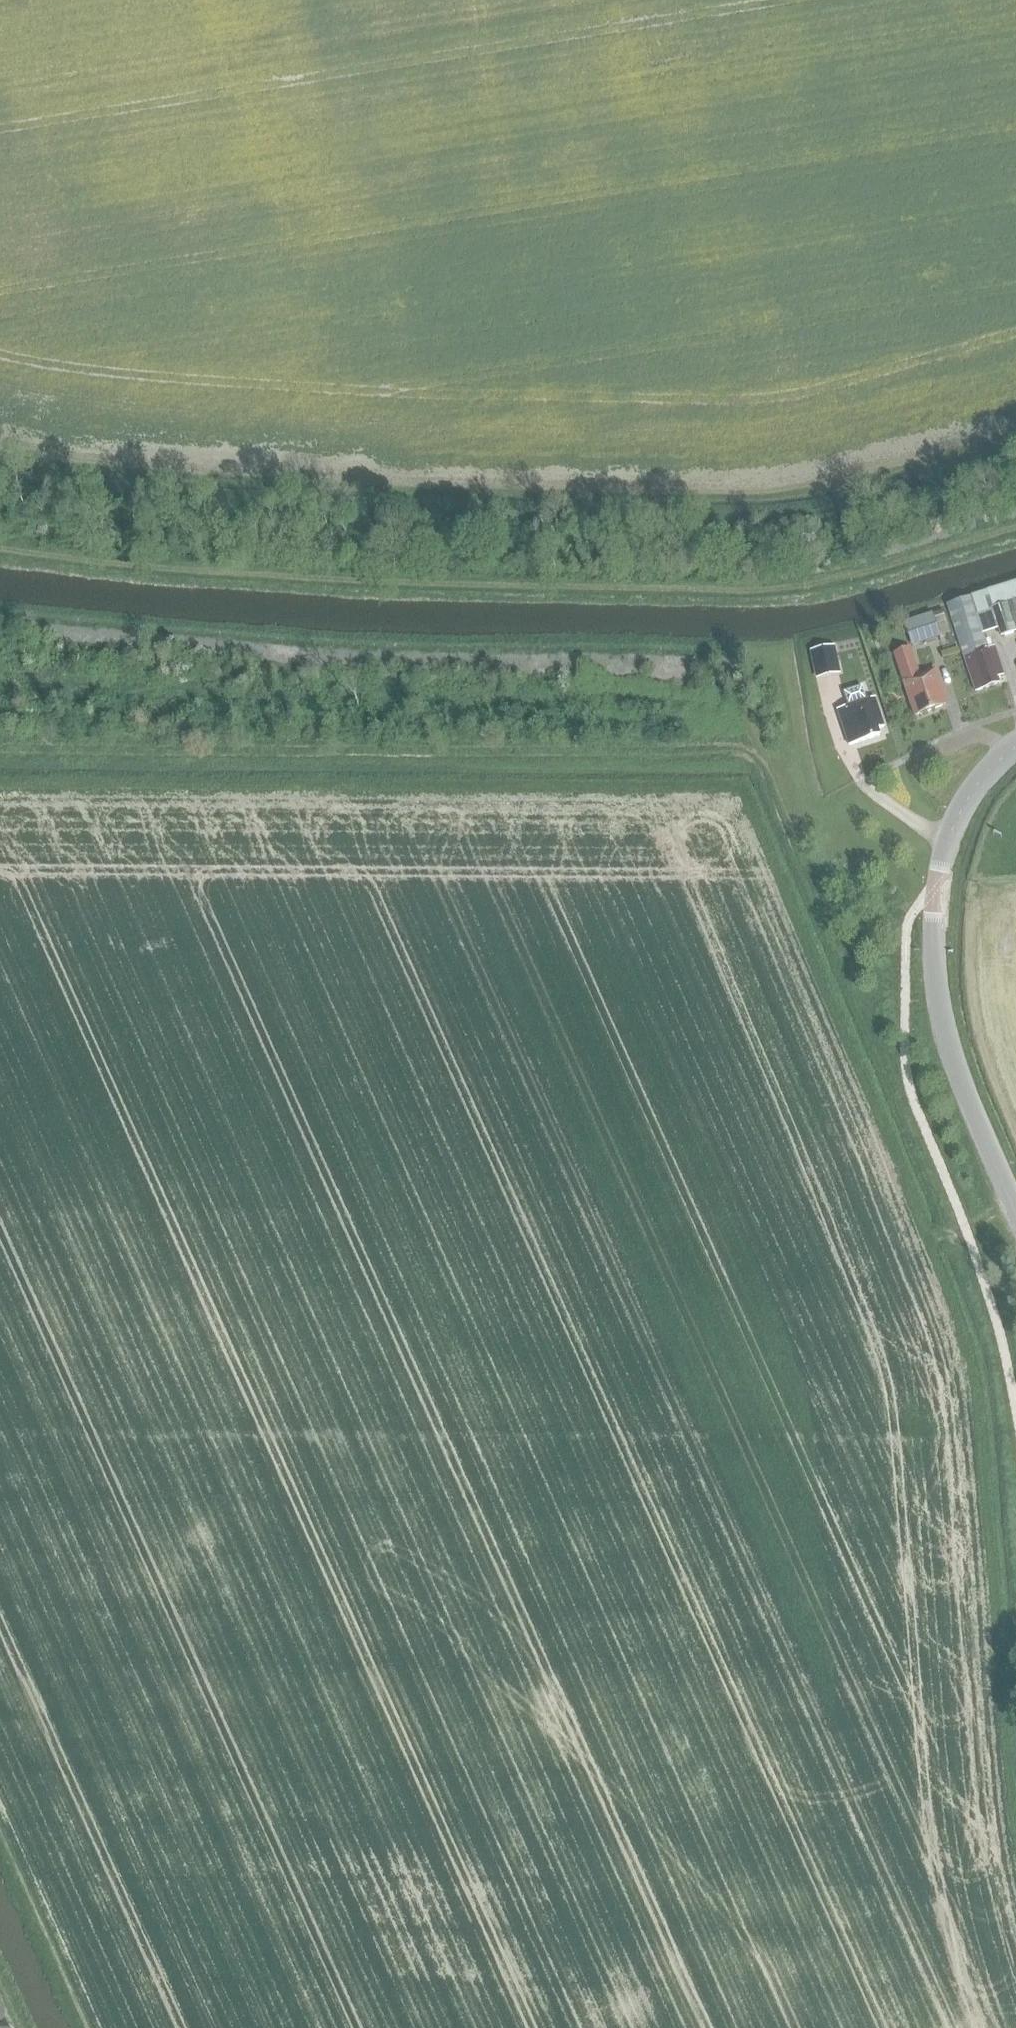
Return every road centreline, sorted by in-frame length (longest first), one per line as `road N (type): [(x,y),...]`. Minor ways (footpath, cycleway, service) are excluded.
road 1 (tertiary): [(1015,1204),(950,1048),(935,934),(947,841),(975,787),(1015,744)]

